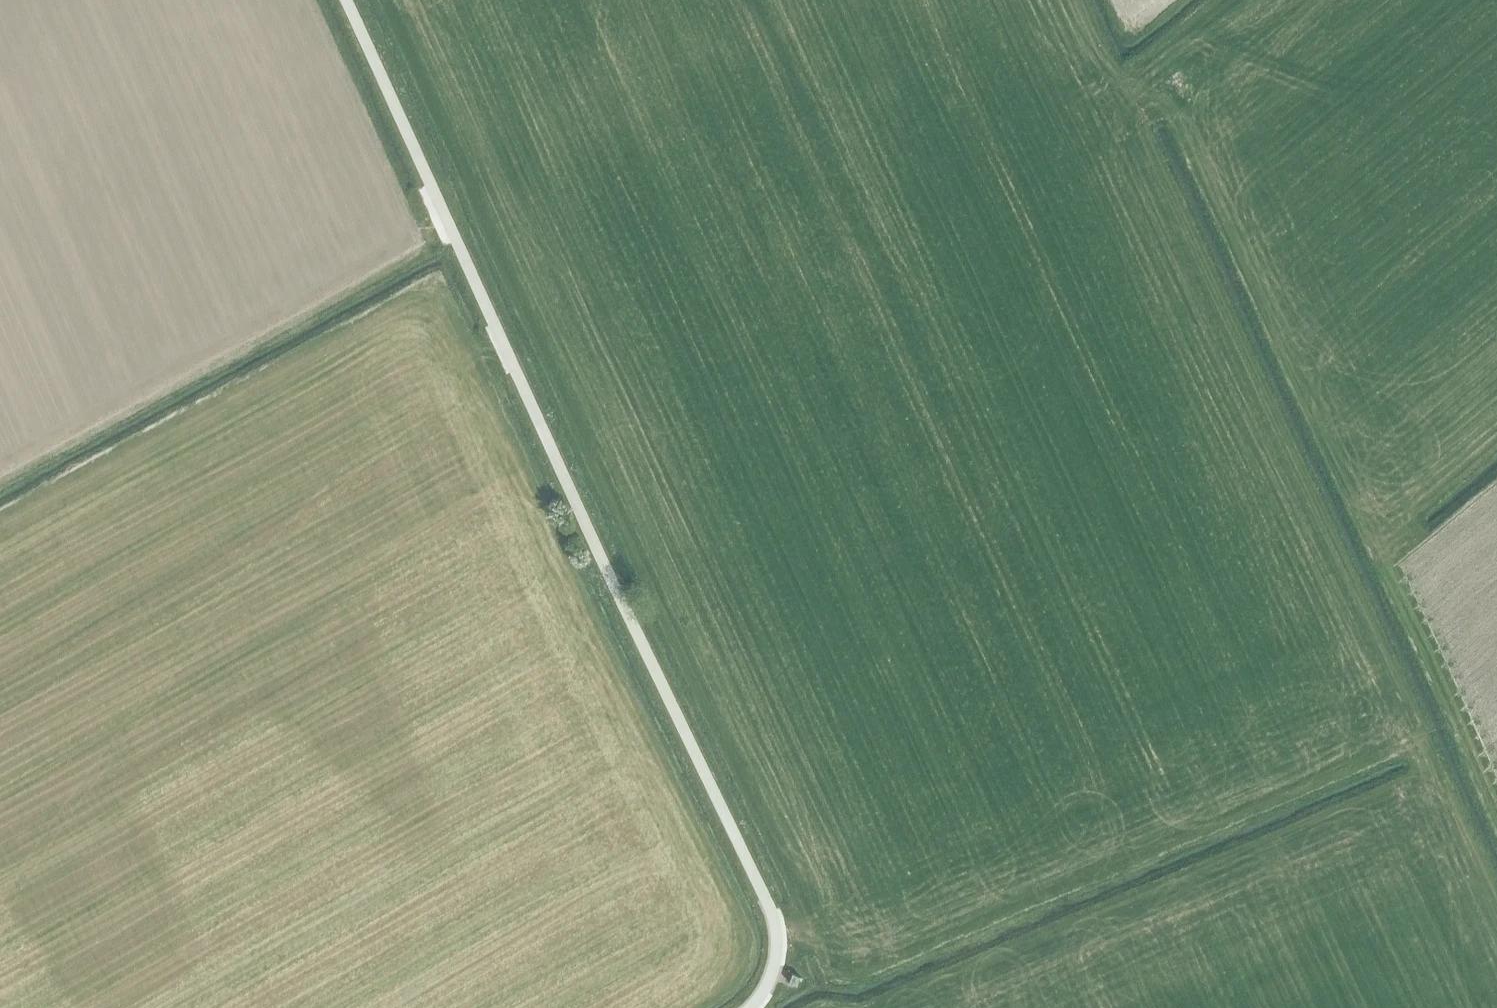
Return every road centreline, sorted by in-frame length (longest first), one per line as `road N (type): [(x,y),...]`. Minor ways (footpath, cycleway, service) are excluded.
road 1 (unclassified): [(746,1007),(769,983),(776,959),(761,890),(346,0)]

